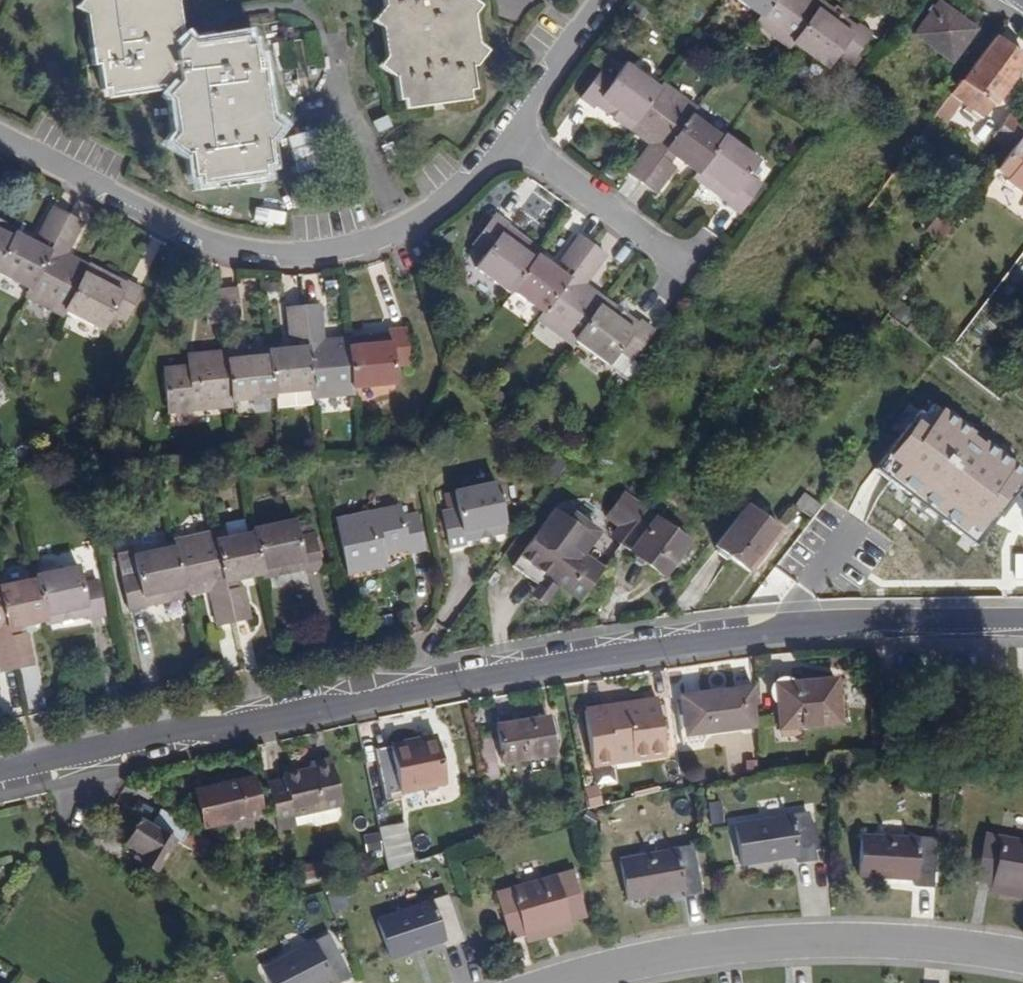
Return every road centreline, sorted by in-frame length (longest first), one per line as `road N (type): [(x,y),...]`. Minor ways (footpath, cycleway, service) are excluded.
road 1 (tertiary): [(0,777),(479,677),(837,623),(1022,617)]
road 2 (residential): [(0,139),(207,245),(272,258),(340,252),(420,225),(516,140)]
road 3 (residential): [(555,982),(720,948),(883,946),(1022,965)]
road 4 (residential): [(516,140),(705,273)]
road 5 (residential): [(516,140),(609,0)]

